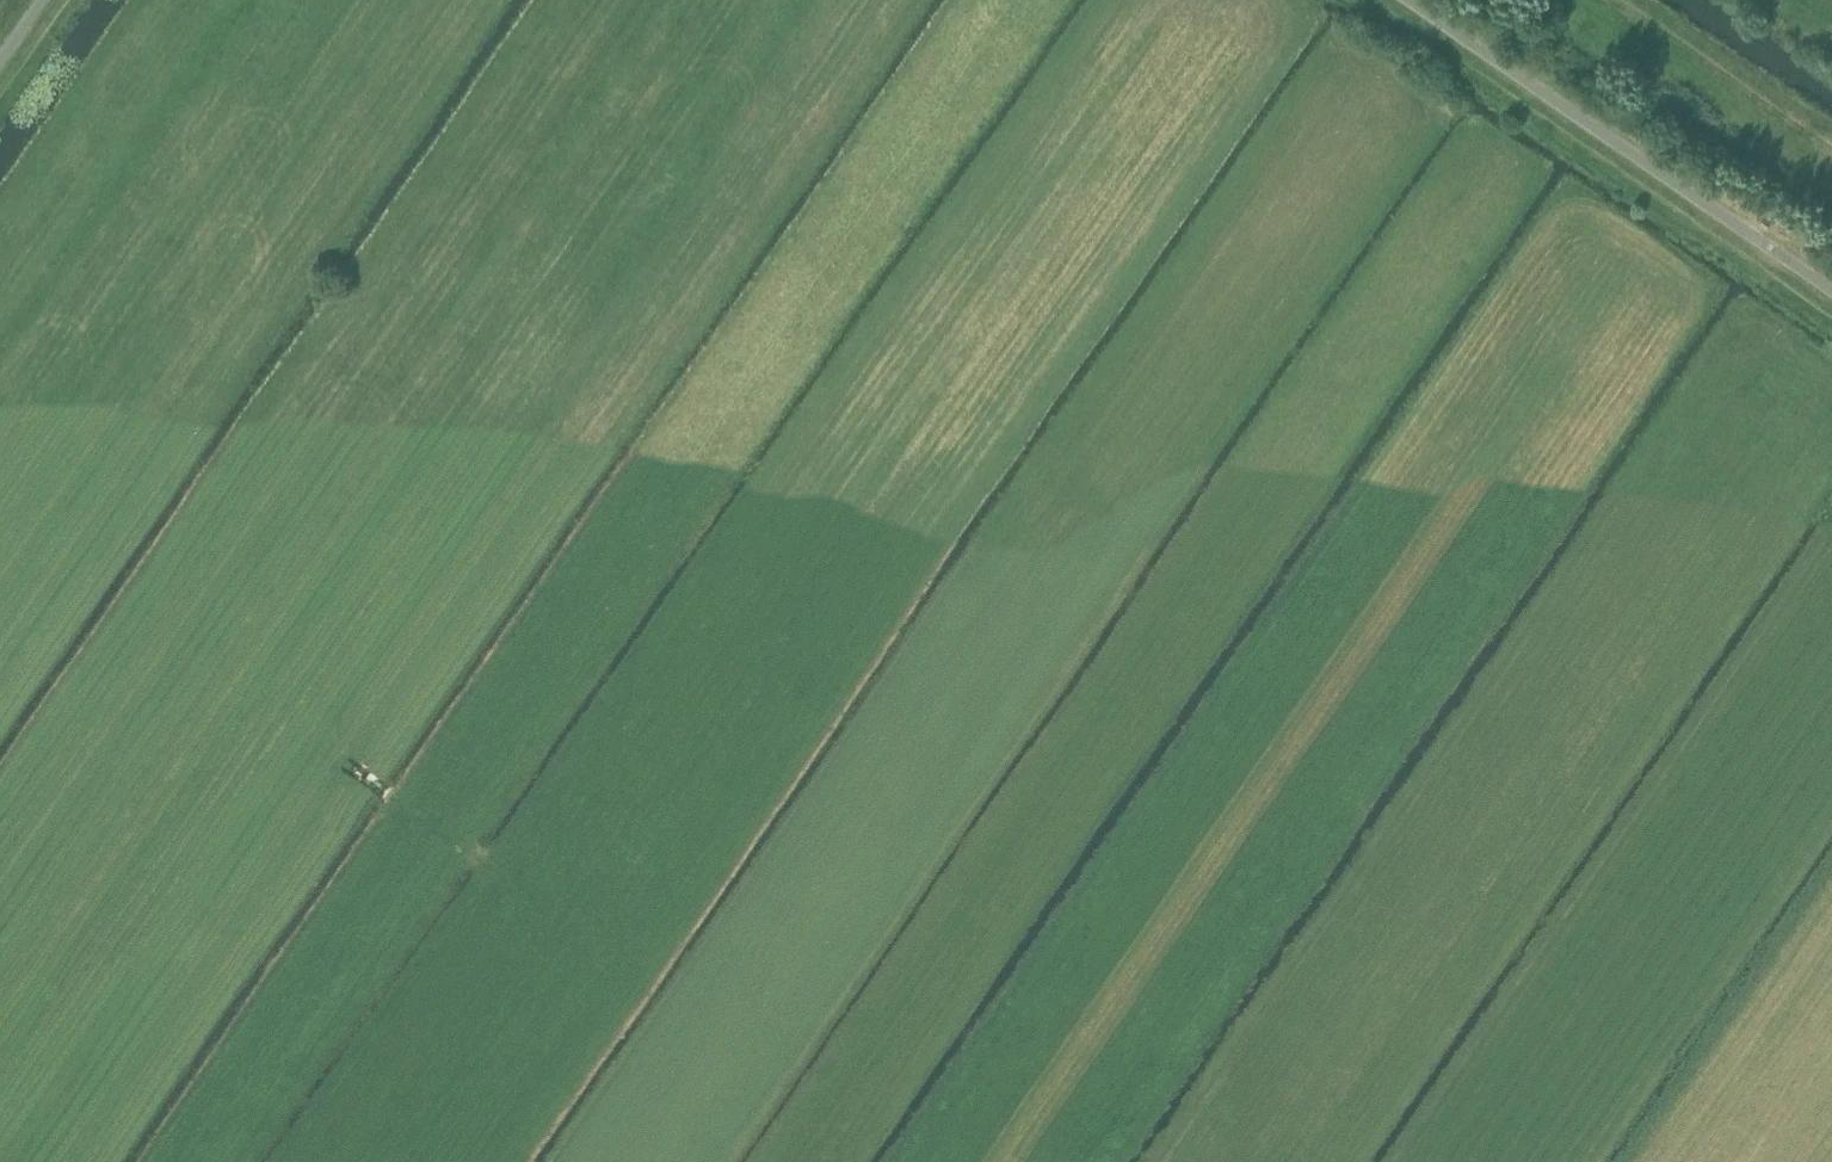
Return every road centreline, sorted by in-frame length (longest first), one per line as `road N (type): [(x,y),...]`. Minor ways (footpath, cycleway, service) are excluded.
road 1 (track): [(1614,0),(1831,149)]

